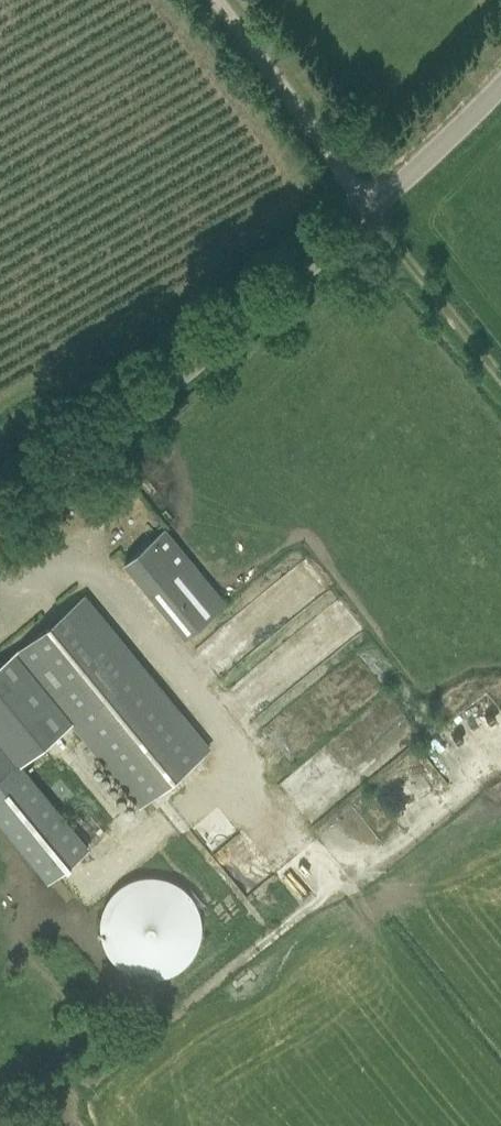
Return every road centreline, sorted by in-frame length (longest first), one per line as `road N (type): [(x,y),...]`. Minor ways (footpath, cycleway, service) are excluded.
road 1 (unclassified): [(0,526),(376,212),(500,85)]
road 2 (track): [(500,771),(72,1114),(82,1125)]
road 3 (track): [(209,0),(500,379)]

